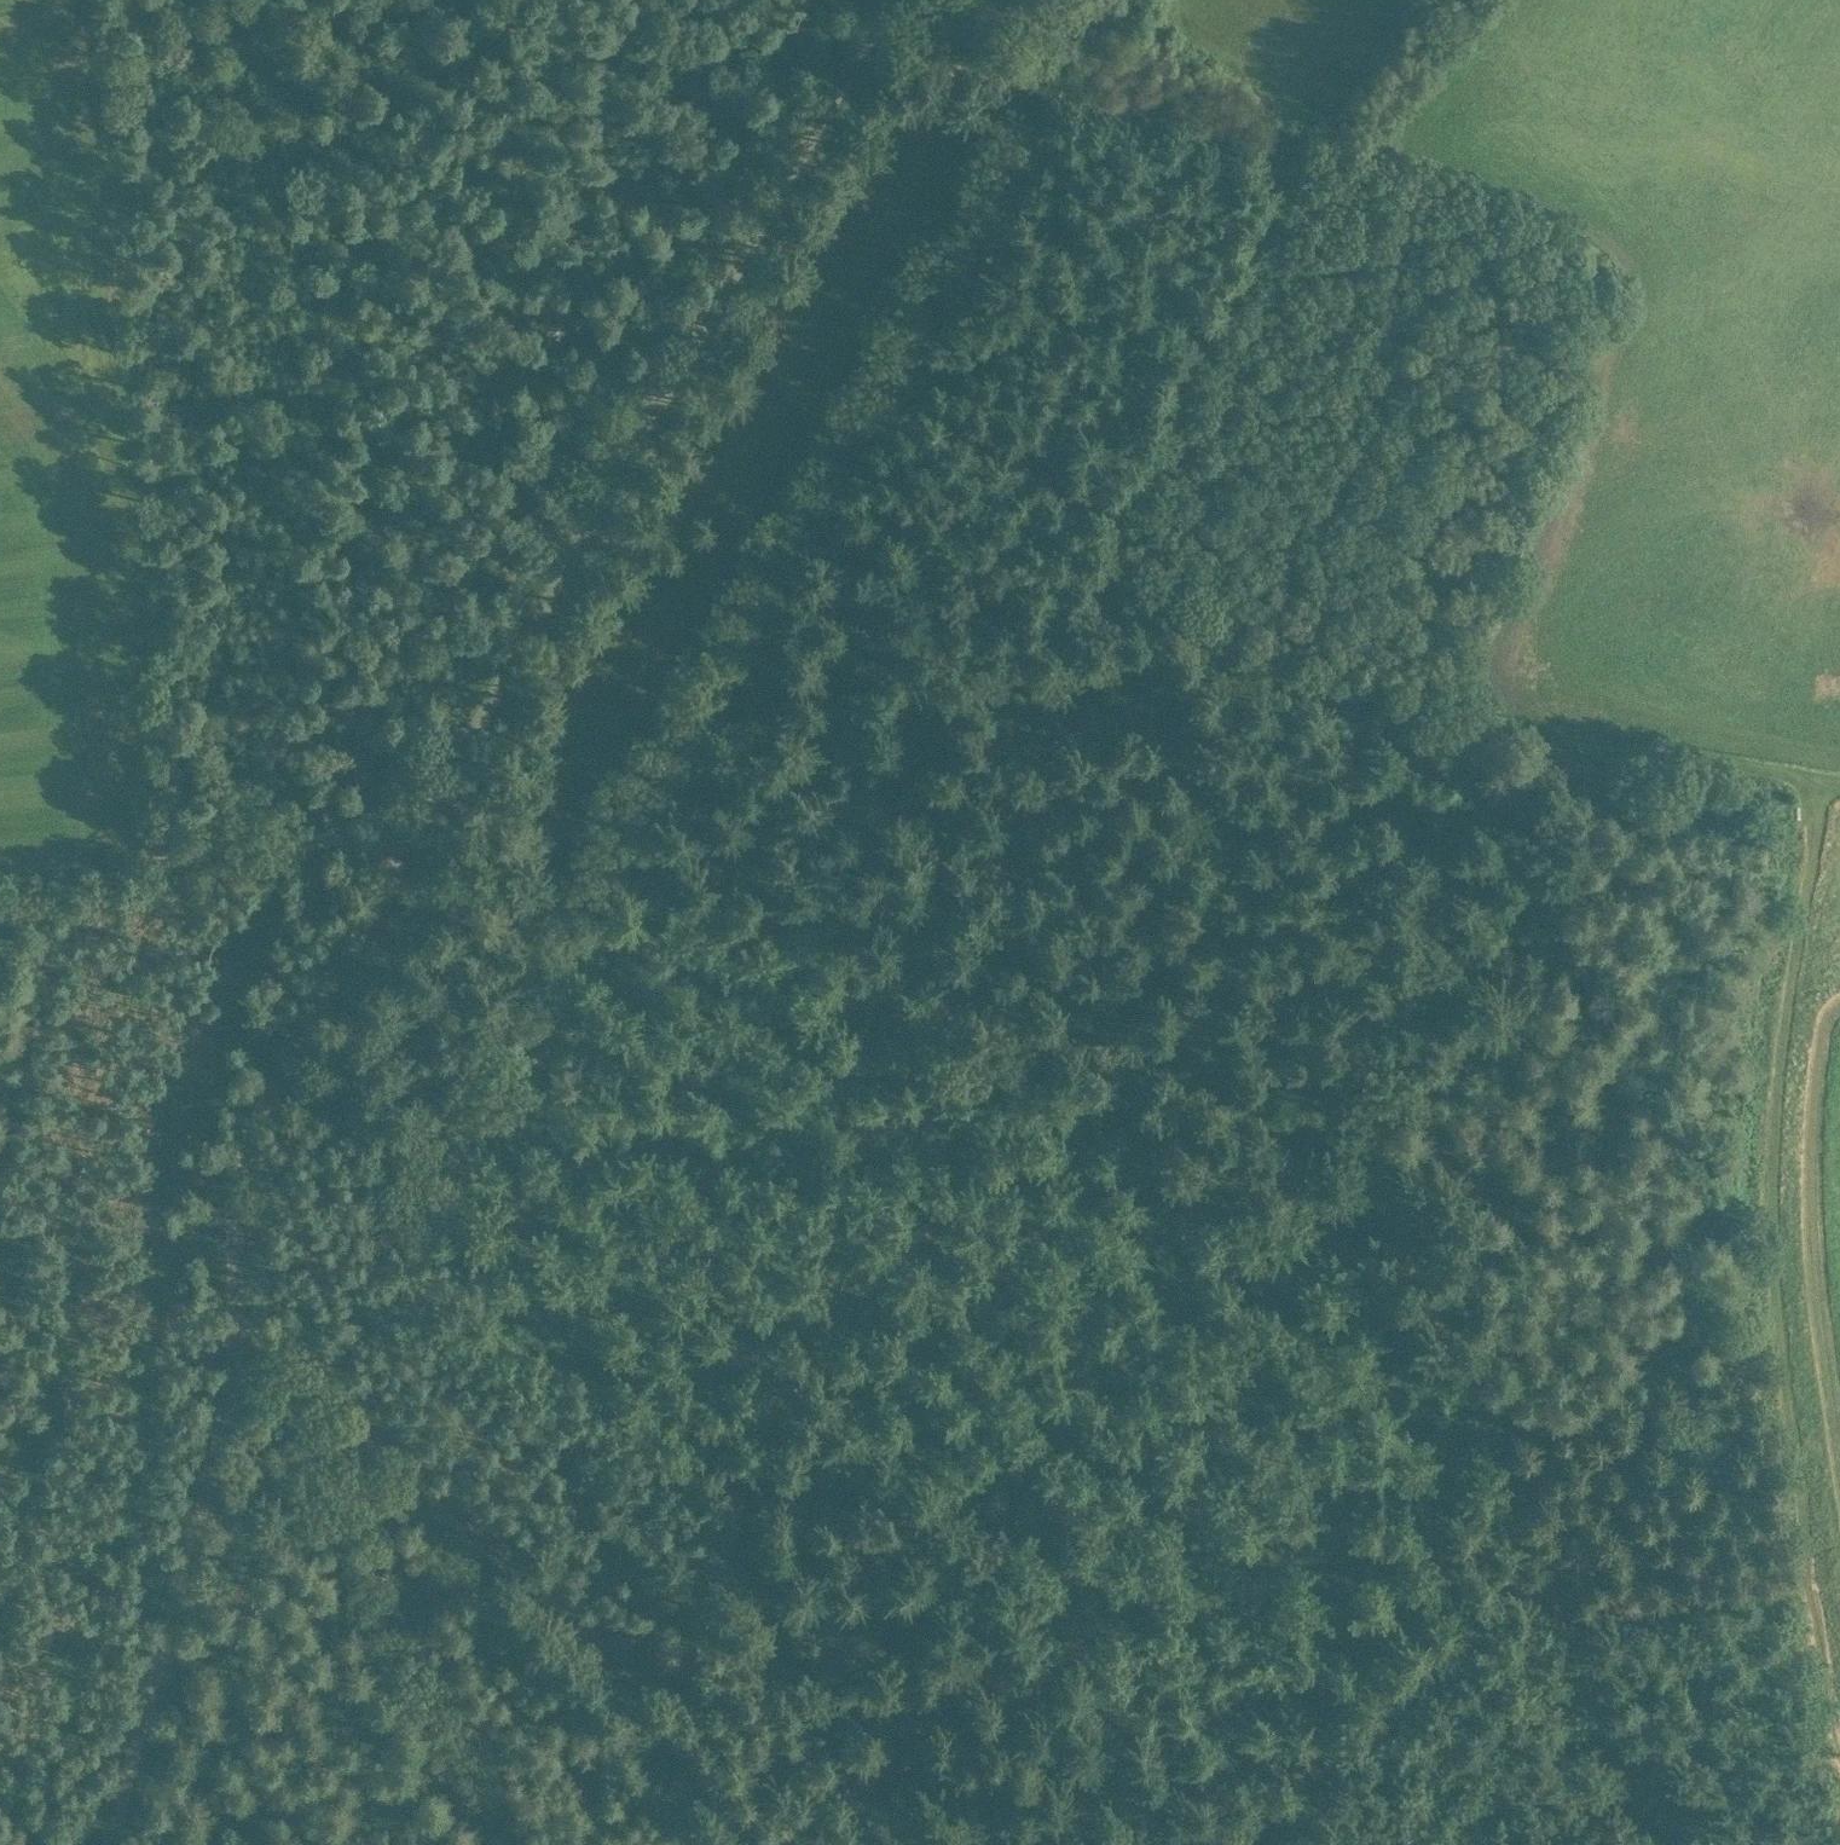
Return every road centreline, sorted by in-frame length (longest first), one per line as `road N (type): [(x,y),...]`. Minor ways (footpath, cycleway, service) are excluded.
road 1 (unclassified): [(96,1844),(209,1422),(229,1304),(236,1148),(256,1083),(858,0)]

